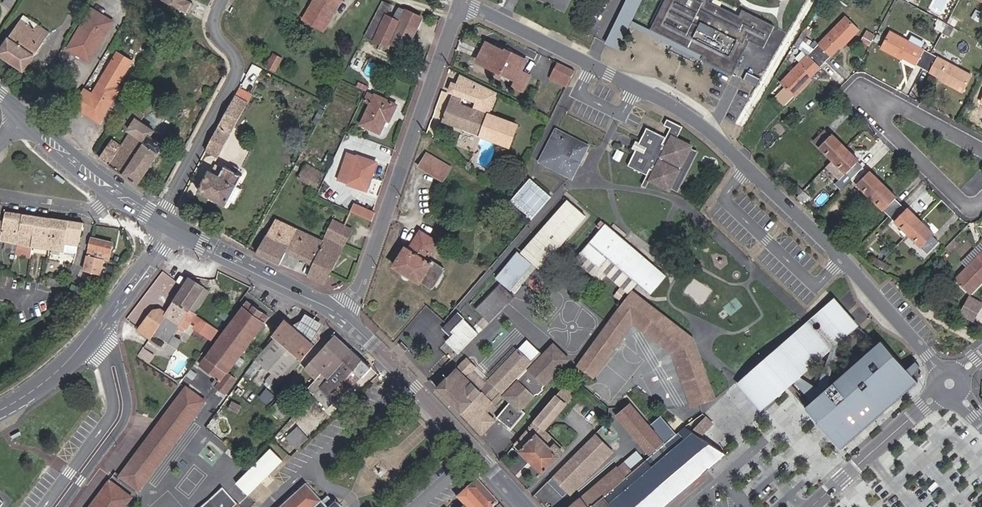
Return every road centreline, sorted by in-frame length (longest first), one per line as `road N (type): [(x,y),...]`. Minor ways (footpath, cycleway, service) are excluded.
road 1 (residential): [(459,0),(692,118),(819,231),(939,372)]
road 2 (residential): [(338,313),(358,288),(457,0)]
road 3 (residential): [(981,151),(865,90),(877,114),(977,210)]
road 4 (tertiary): [(526,506),(338,313)]
road 5 (residential): [(167,224),(168,206),(238,69),(216,34),(222,0)]
road 6 (tertiary): [(338,313),(167,224)]
road 7 (residential): [(46,506),(110,414),(107,373),(84,342)]
road 8 (tertiary): [(167,224),(84,342)]

